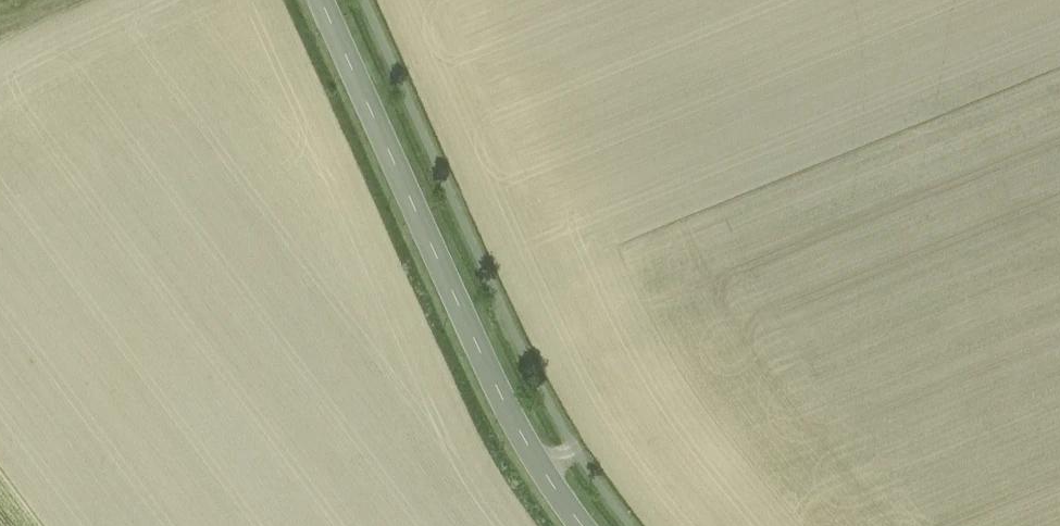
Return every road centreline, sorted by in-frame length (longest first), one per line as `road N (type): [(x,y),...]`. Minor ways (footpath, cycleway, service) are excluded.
road 1 (tertiary): [(586,525),(516,419),(325,0)]

